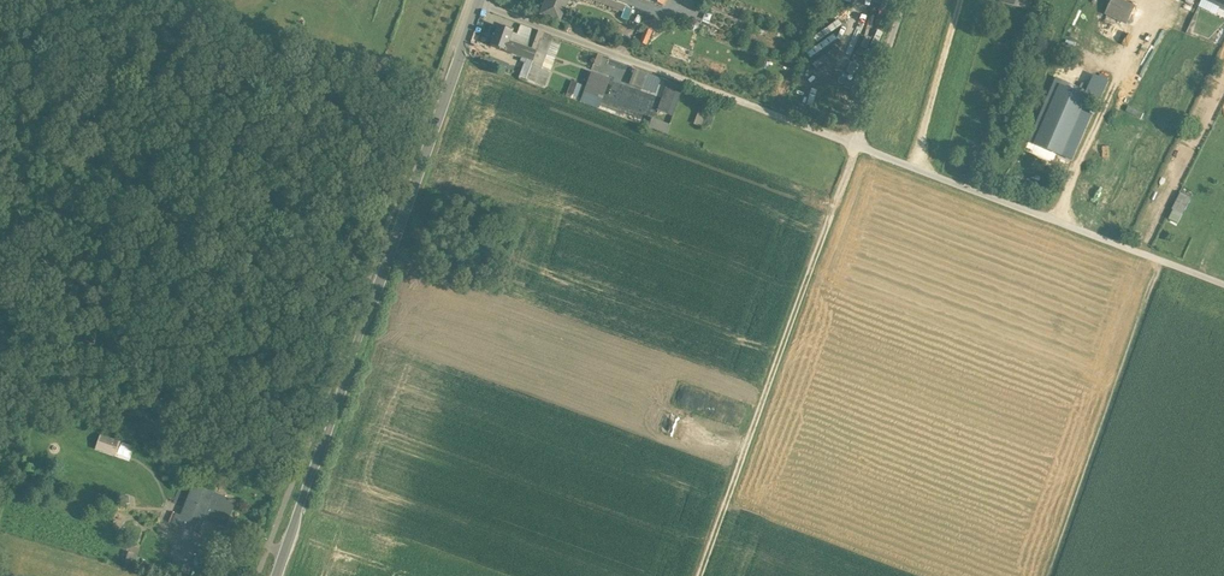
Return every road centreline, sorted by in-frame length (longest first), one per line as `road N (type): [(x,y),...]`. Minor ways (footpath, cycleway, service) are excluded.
road 1 (track): [(478,3),(855,146),(702,575)]
road 2 (tertiary): [(277,575),(479,0)]
road 3 (track): [(1223,289),(855,146),(906,0)]
road 4 (track): [(1166,268),(1060,575)]

